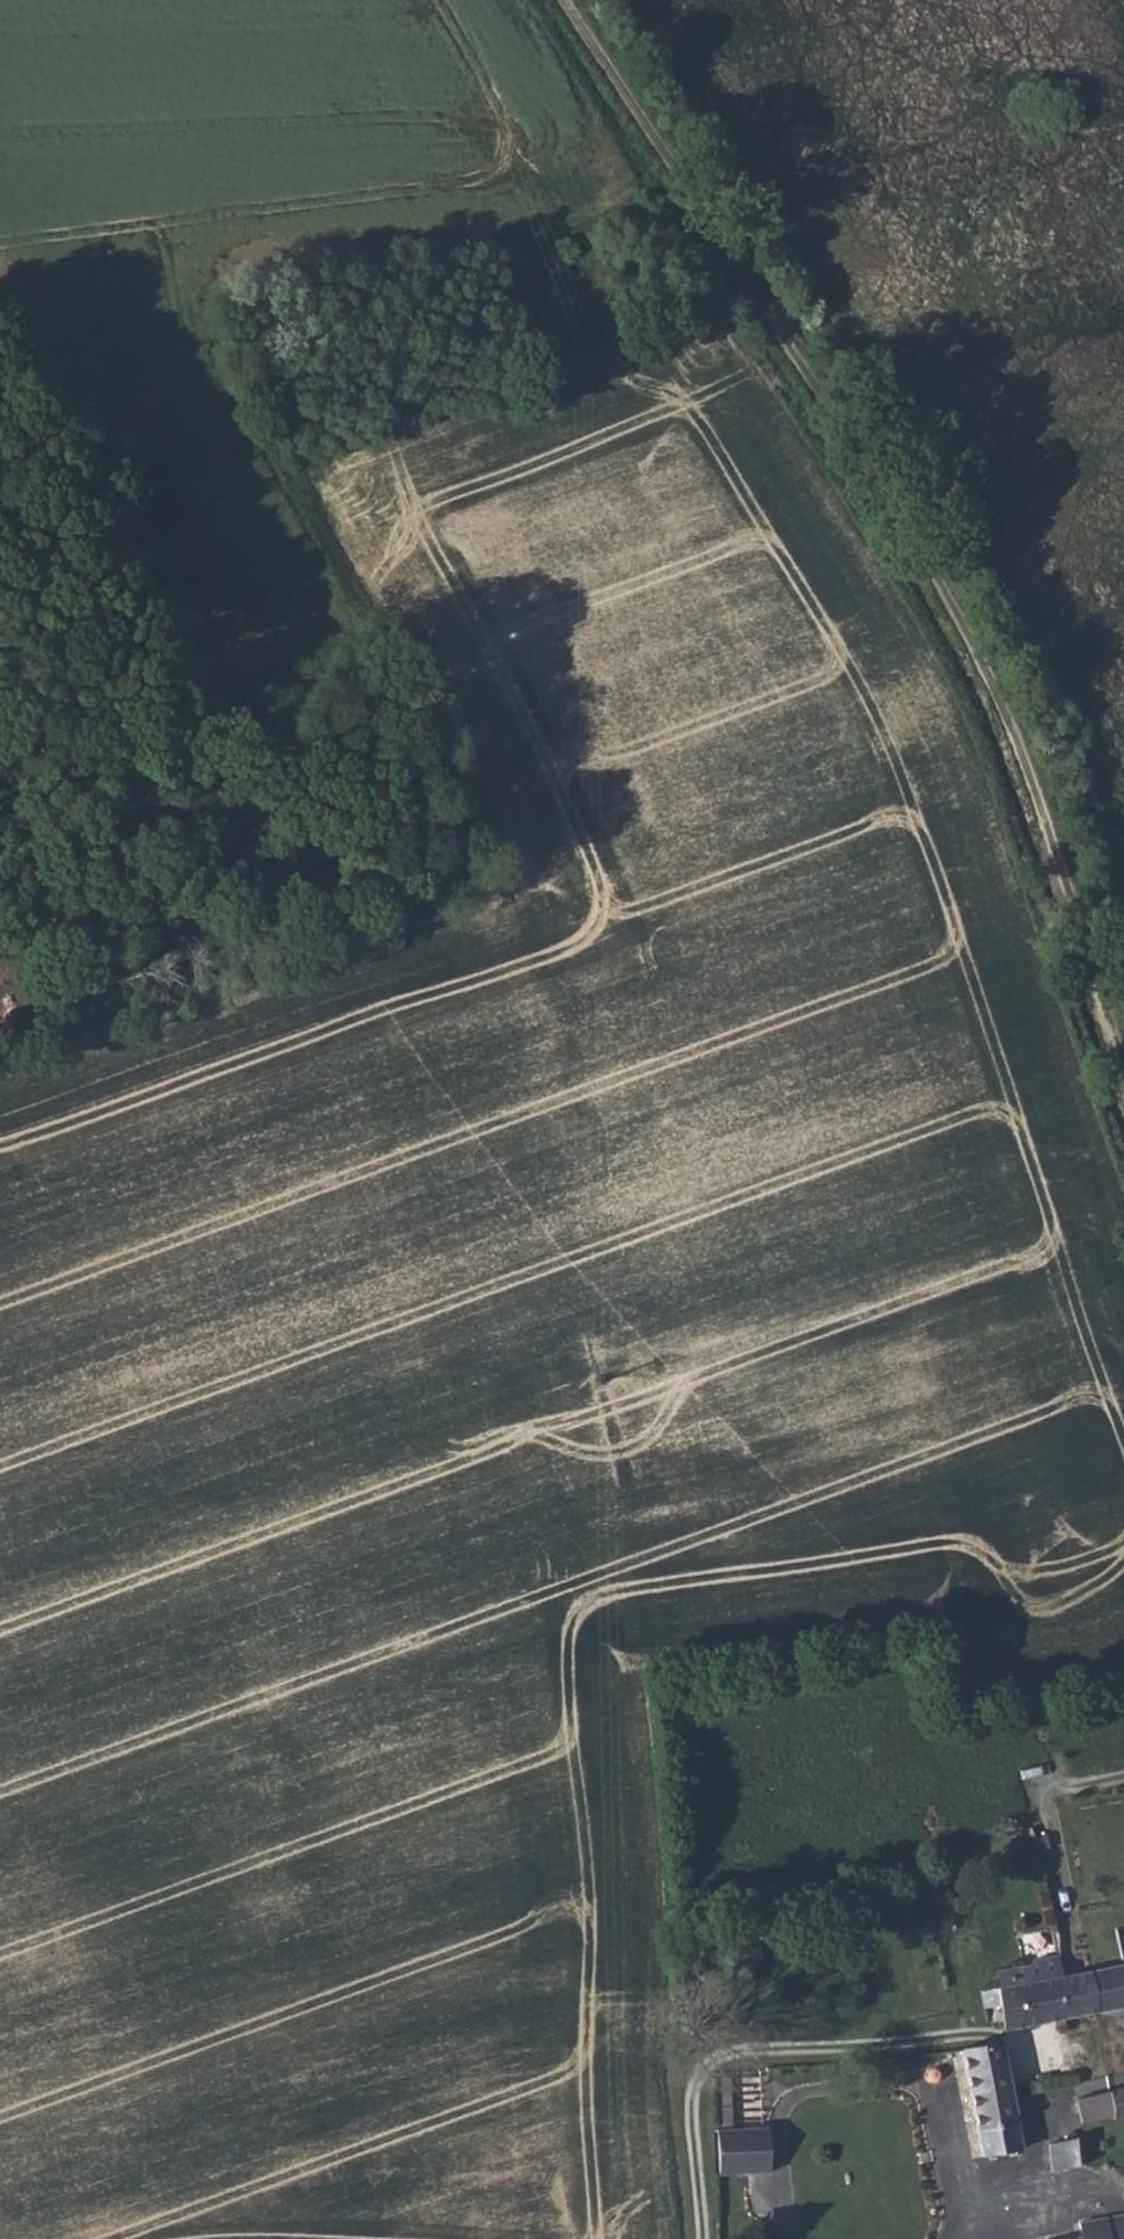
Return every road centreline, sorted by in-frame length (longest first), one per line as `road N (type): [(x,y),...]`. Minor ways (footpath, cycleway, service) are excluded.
road 1 (track): [(566,0),(975,647),(1044,816),(1123,1073)]

